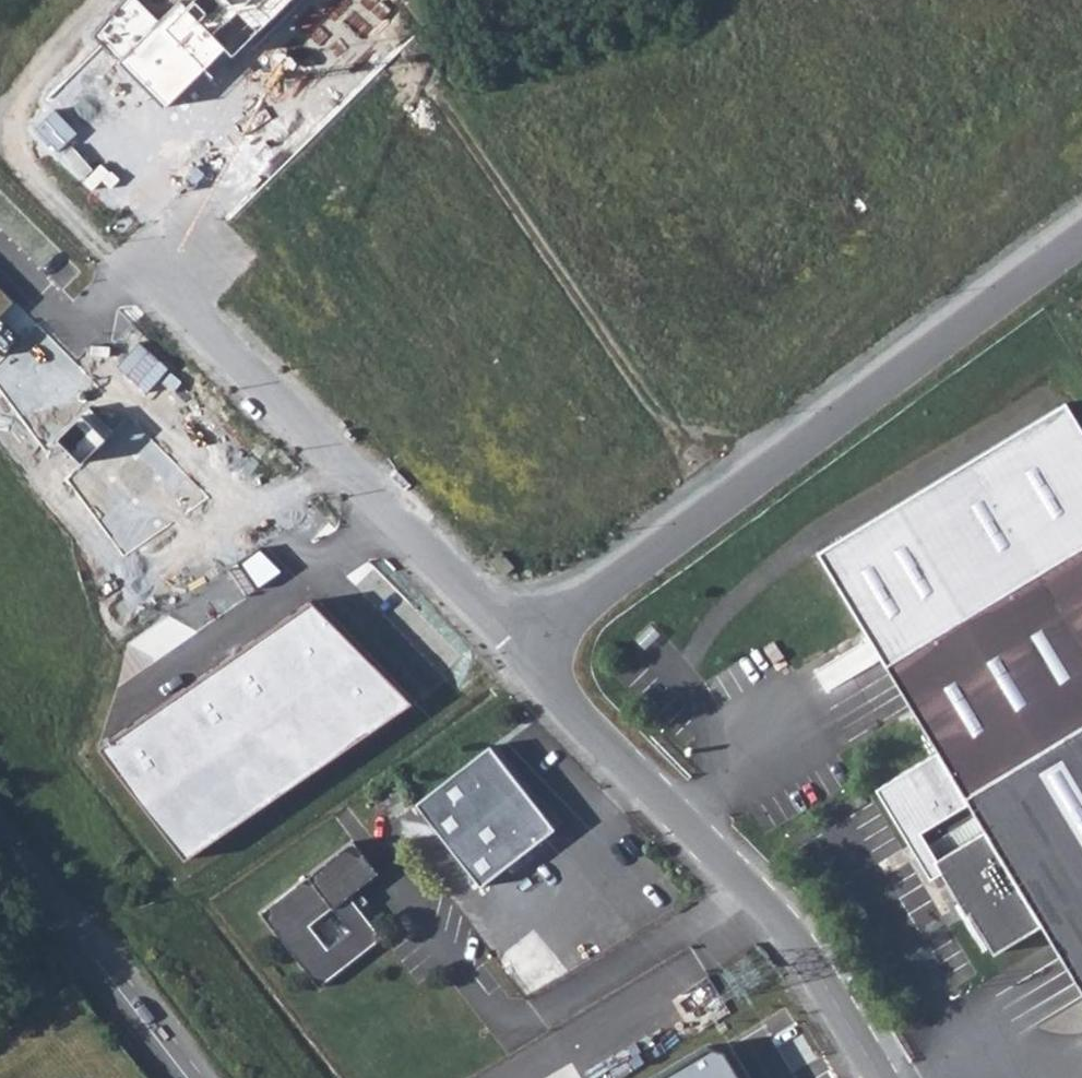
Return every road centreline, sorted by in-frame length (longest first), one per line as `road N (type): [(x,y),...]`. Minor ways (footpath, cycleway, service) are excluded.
road 1 (unclassified): [(1081,242),(591,601),(548,654)]
road 2 (track): [(720,506),(366,0)]
road 3 (unclassified): [(548,654),(509,638),(193,311),(185,236)]
road 4 (unclassified): [(548,654),(558,689),(799,936),(884,1077)]
road 5 (tertiary): [(190,1077),(0,831)]

